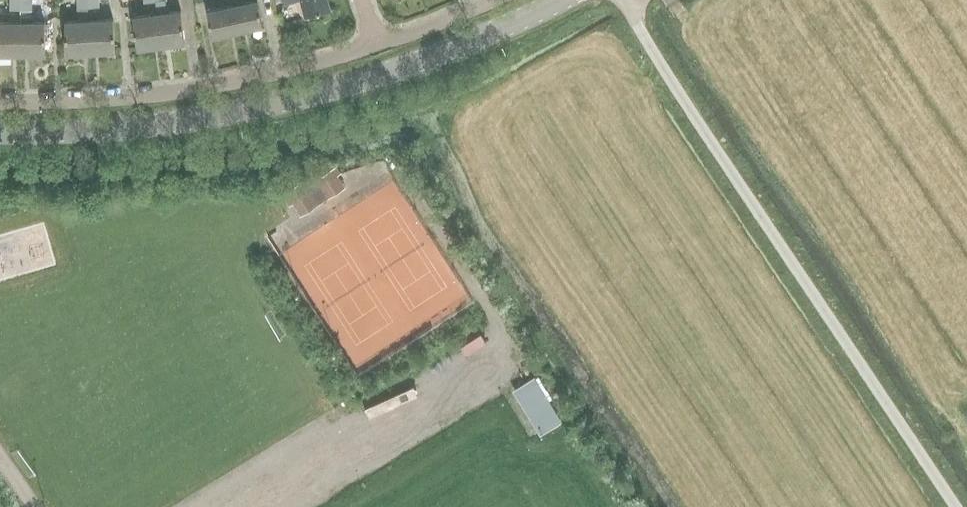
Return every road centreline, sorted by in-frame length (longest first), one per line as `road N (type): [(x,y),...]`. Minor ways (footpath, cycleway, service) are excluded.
road 1 (unclassified): [(959,506),(626,11)]
road 2 (secondary): [(0,135),(270,104),(381,77),(559,0)]
road 3 (residential): [(372,44),(187,90),(0,103)]
road 4 (unclassified): [(492,0),(372,44)]

